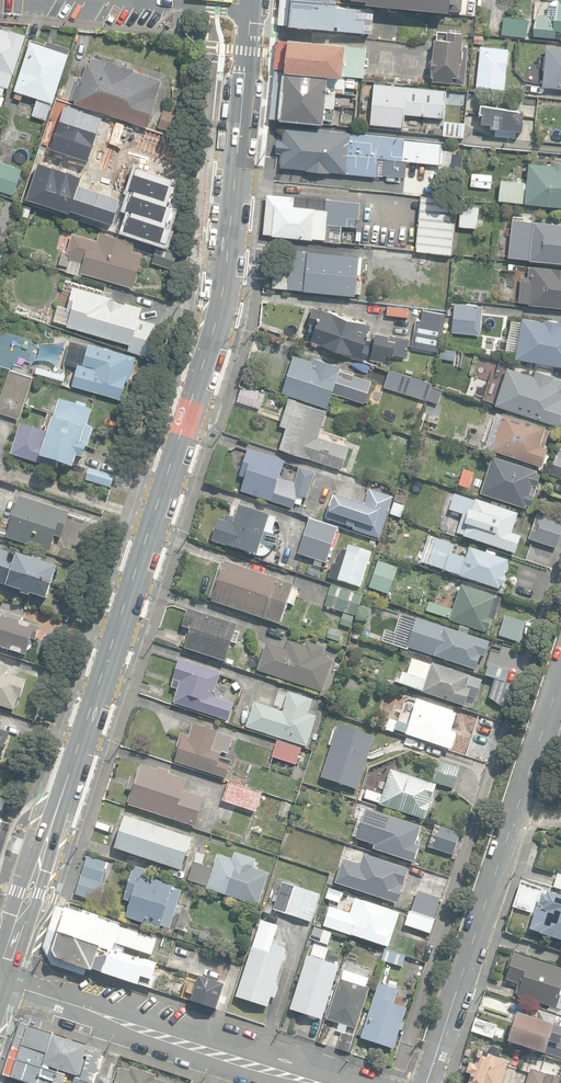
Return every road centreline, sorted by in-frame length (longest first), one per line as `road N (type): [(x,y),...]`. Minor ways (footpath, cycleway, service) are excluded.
road 1 (secondary): [(254,4),(219,322),(1,981)]
road 2 (residential): [(425,1082),(560,675)]
road 3 (tertiary): [(333,1082),(1,981)]

